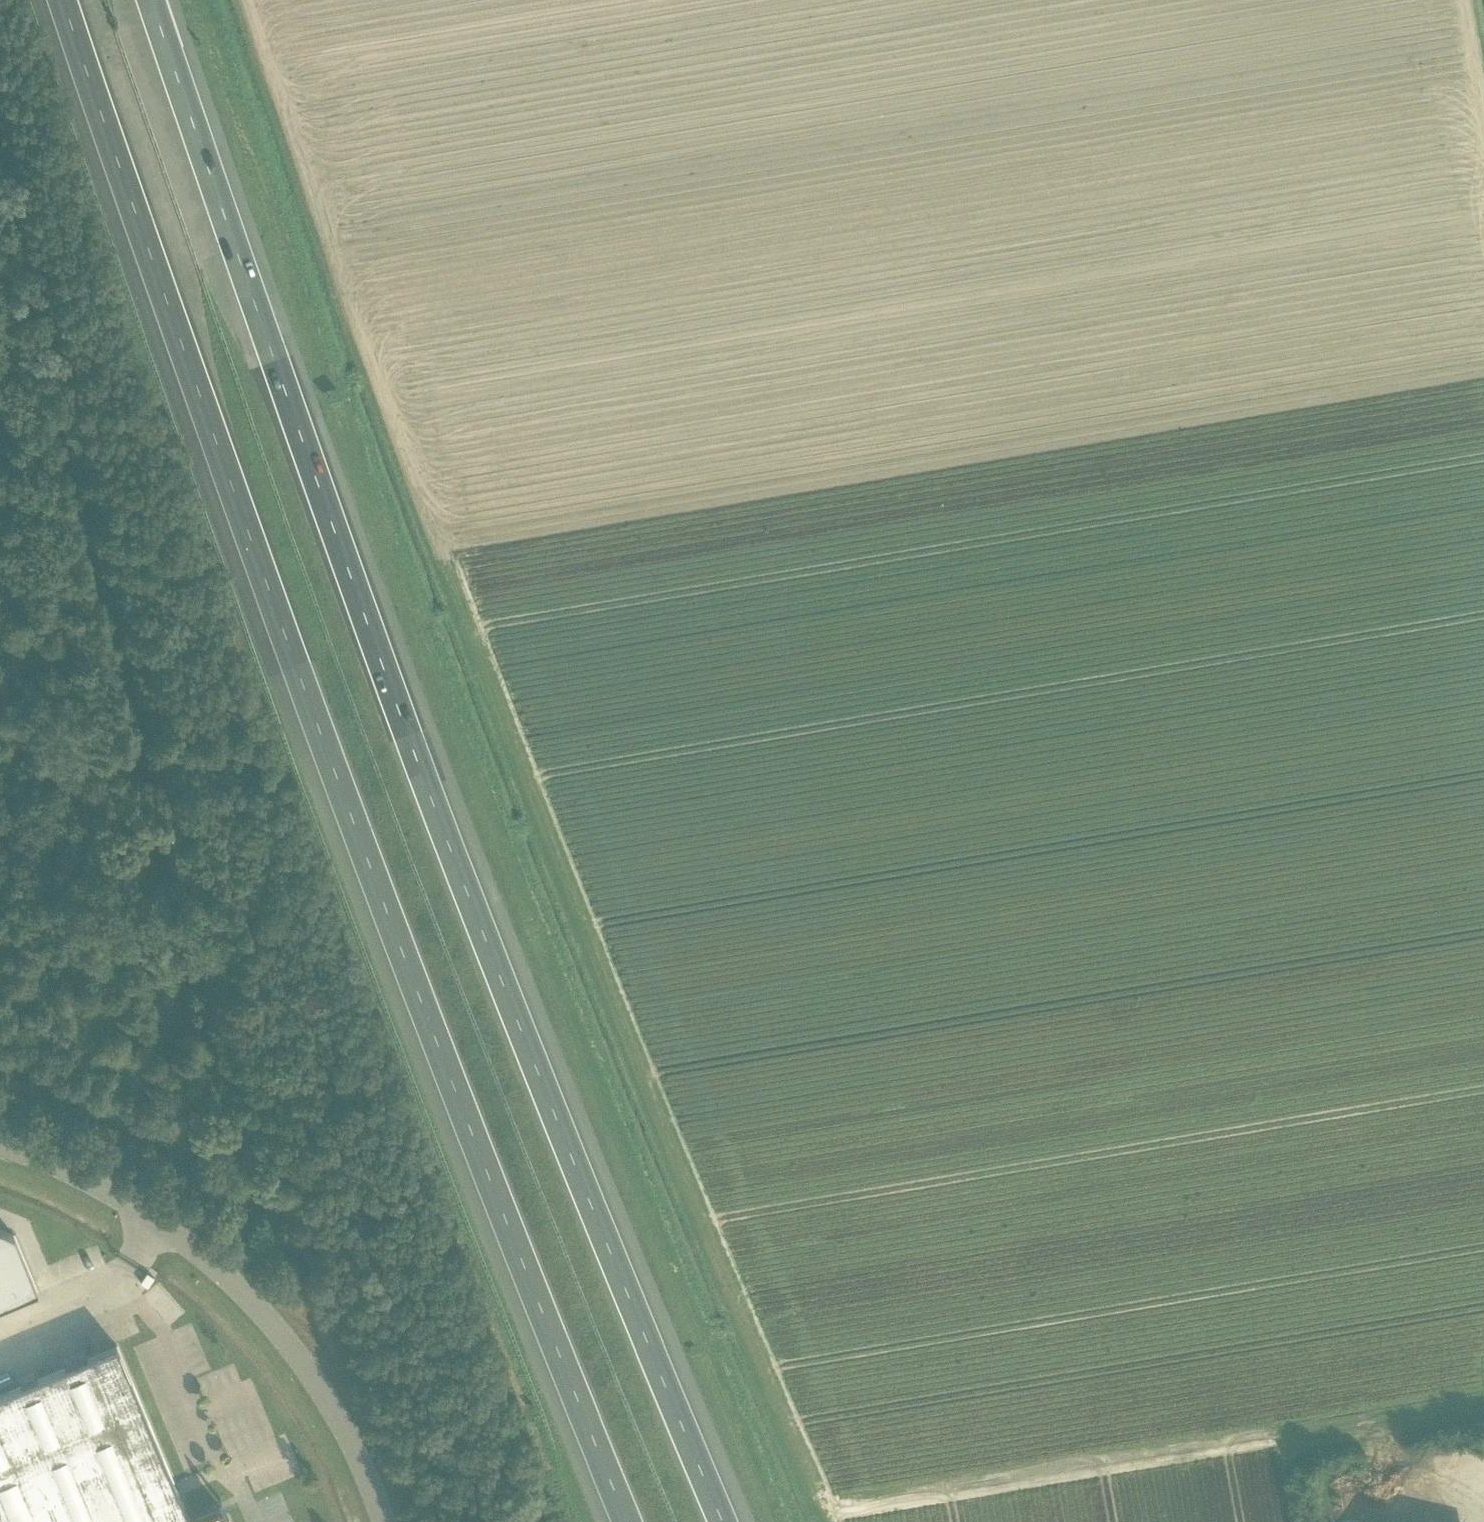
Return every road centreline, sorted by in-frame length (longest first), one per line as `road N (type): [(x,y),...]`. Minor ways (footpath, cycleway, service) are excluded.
road 1 (motorway): [(726,1521),(429,790),(153,0)]
road 2 (motorway): [(65,0),(354,822),(630,1521)]
road 3 (tertiary): [(384,1521),(314,1377),(230,1279),(126,1202),(0,1143)]

